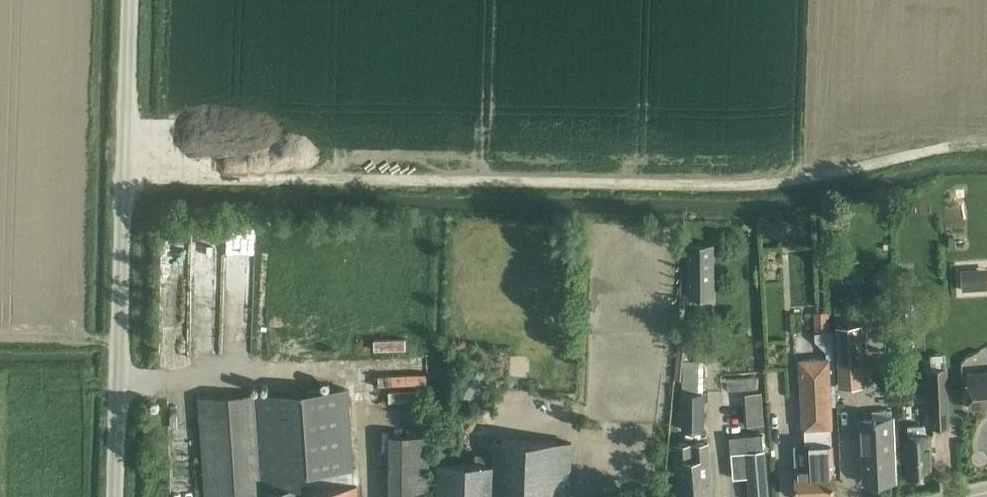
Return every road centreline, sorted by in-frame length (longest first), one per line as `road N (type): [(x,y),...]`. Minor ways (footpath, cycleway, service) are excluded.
road 1 (unclassified): [(116,496),(130,0)]

